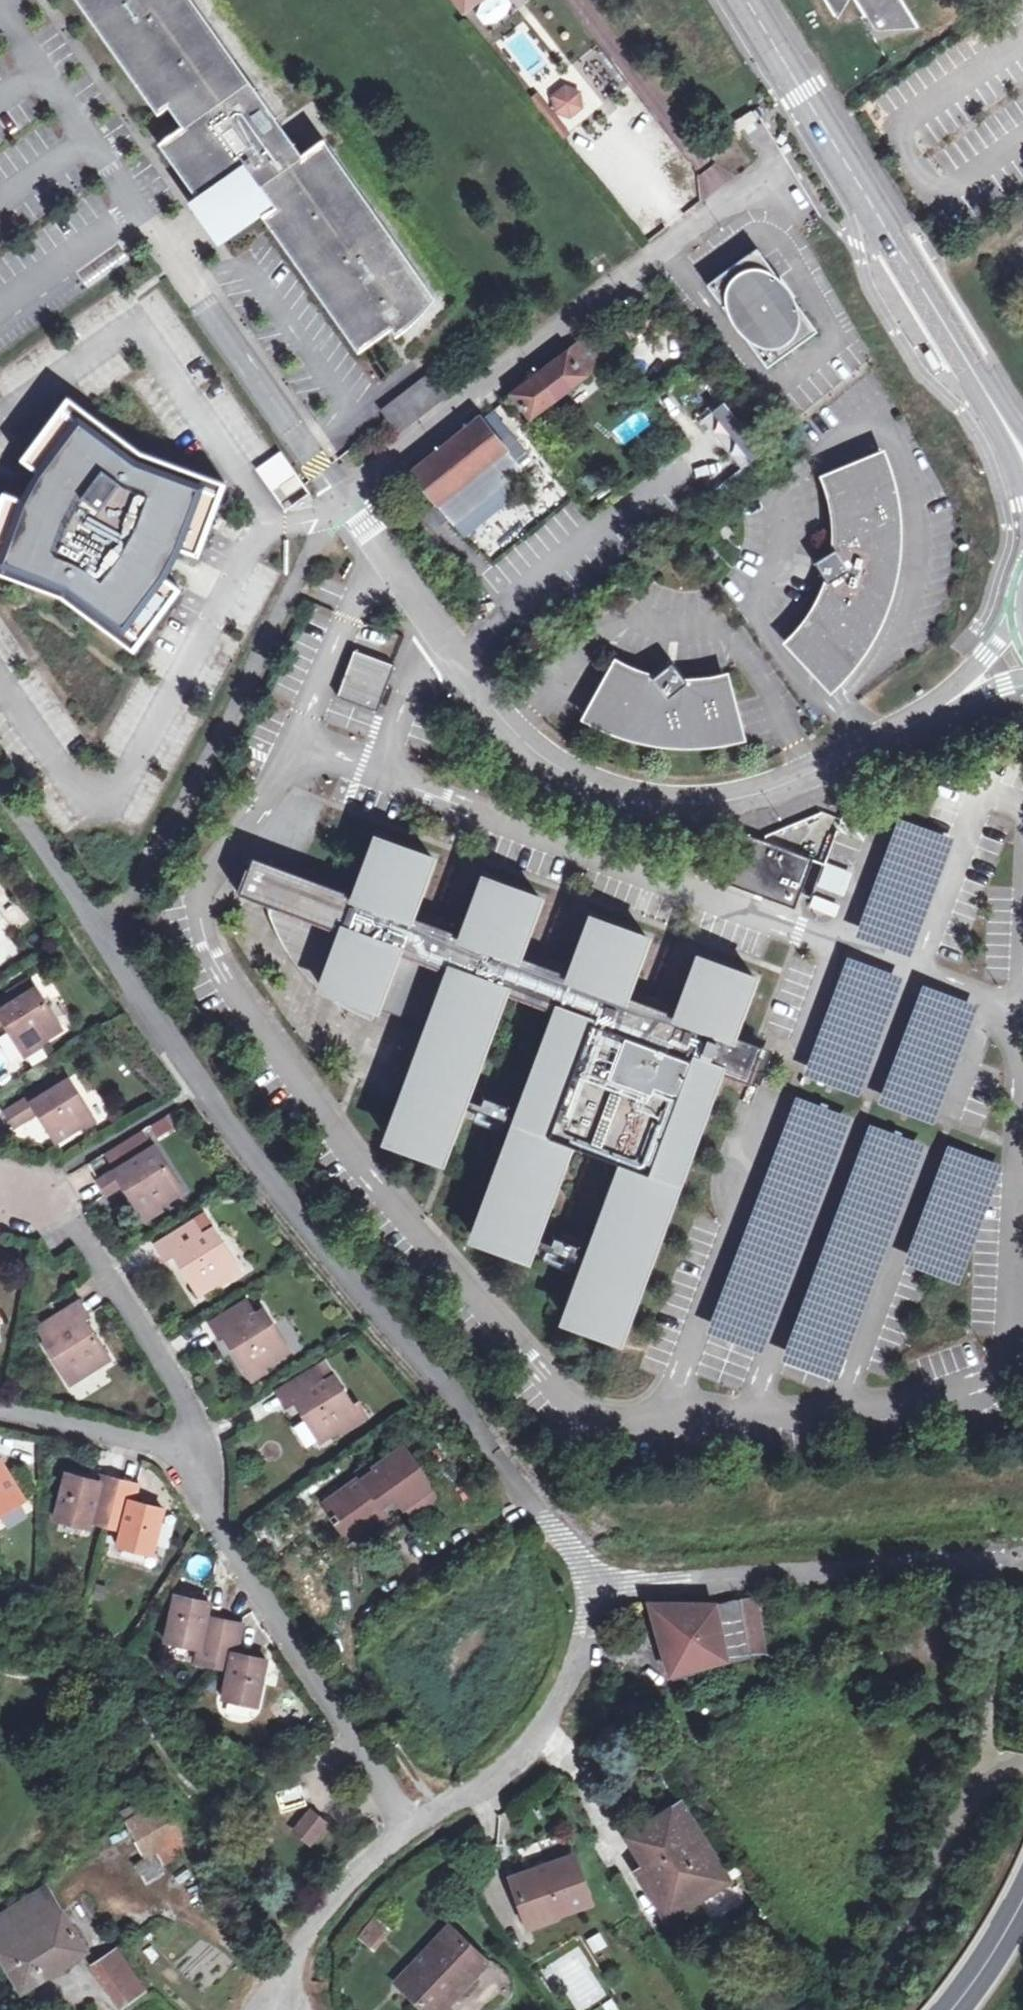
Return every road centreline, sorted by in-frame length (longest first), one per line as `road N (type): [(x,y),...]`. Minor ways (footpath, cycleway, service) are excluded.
road 1 (residential): [(945,711),(787,789),(691,799),(618,790),(555,761),(510,721),(342,494),(762,174),(781,199)]
road 2 (residential): [(0,803),(300,1214),(581,1560),(591,1590)]
road 3 (secondary): [(747,0),(1003,414)]
road 4 (residential): [(403,1833),(176,1454)]
road 5 (residential): [(1022,1554),(591,1590)]
road 6 (residential): [(176,1454),(198,1417),(65,1218),(0,1179)]
road 7 (residential): [(591,1590),(581,1653),(537,1738),(508,1769),(403,1833)]
road 8 (residential): [(403,1833),(354,1877),(267,1992)]
road 9 (residential): [(176,1454),(0,1408)]
road 10 (secondary): [(952,2009),(1022,1904)]
road 11 (residential): [(1022,618),(945,711)]

